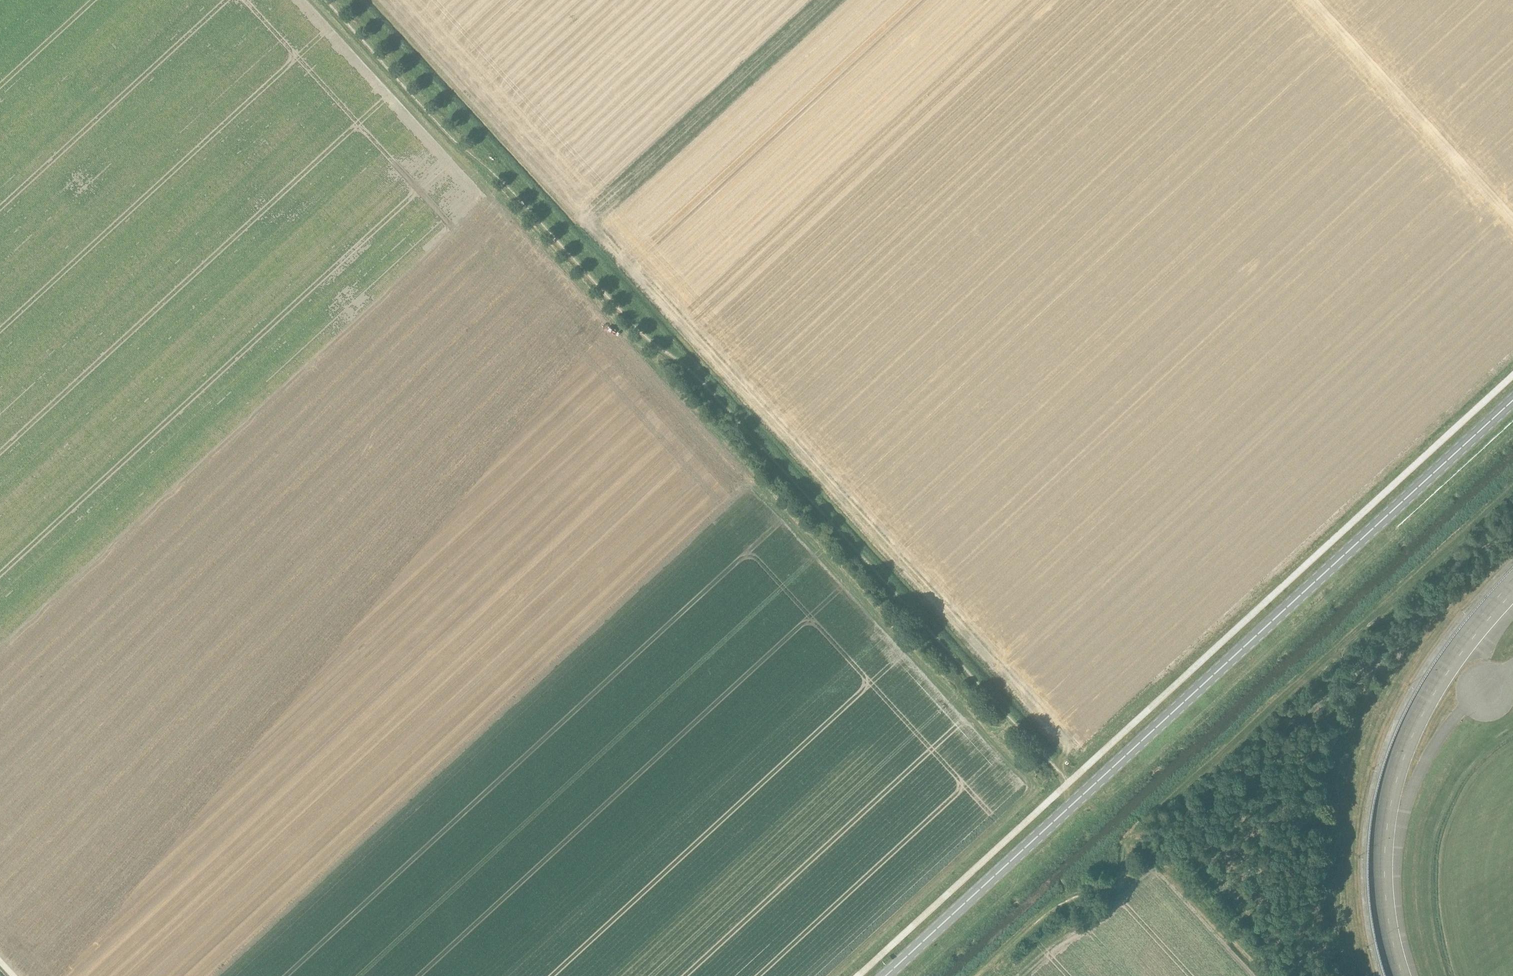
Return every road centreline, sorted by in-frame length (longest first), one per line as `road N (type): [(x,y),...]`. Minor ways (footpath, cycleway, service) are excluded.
road 1 (unknown): [(1085,709),(670,220),(664,201),(675,181),(873,0)]
road 2 (secondary): [(886,975),(1512,401)]
road 3 (unknown): [(1085,709),(1512,313)]

